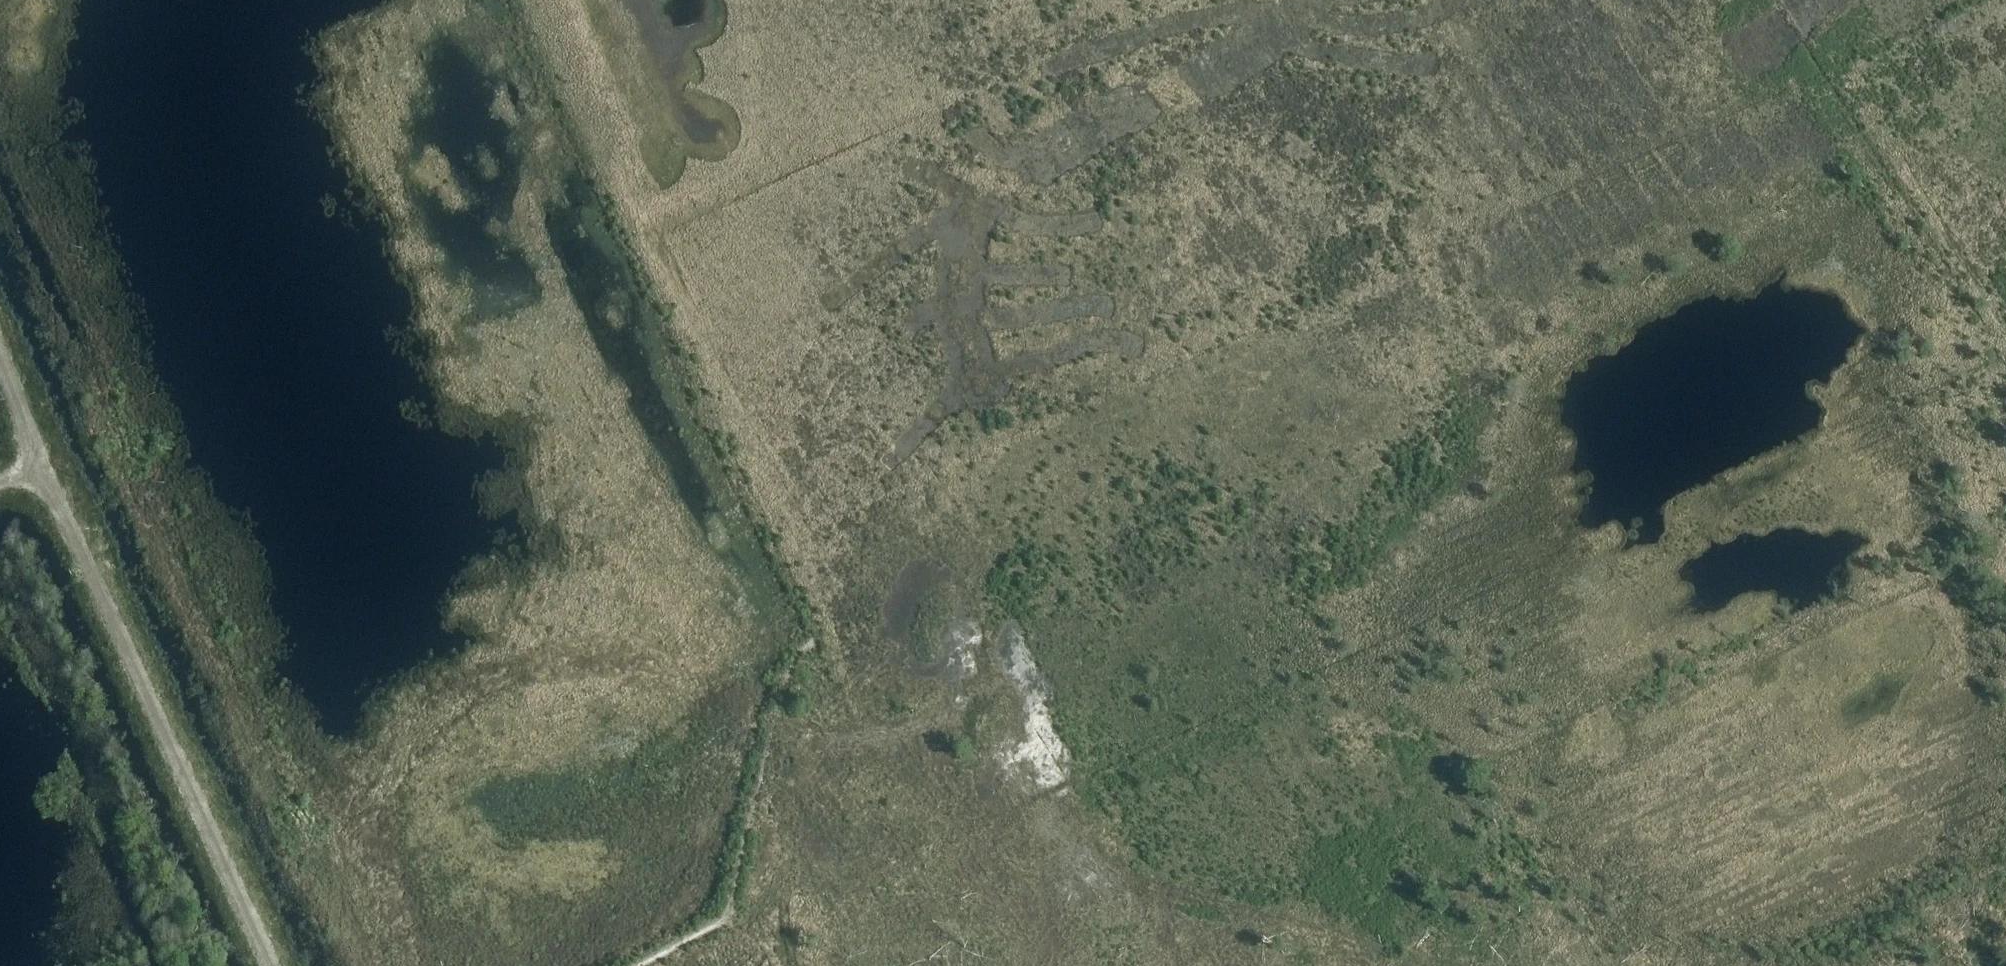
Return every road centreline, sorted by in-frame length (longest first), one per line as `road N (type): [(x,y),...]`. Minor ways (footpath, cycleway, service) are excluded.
road 1 (track): [(269,965),(0,368)]

